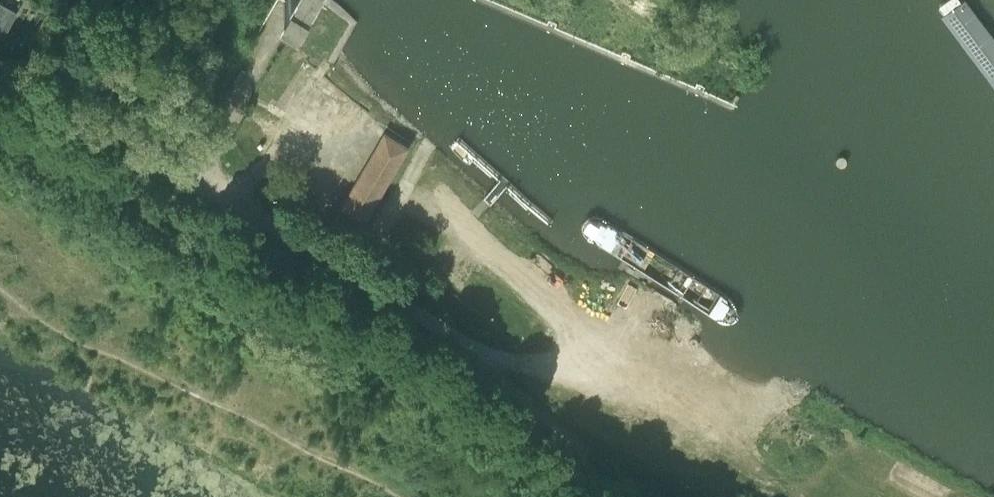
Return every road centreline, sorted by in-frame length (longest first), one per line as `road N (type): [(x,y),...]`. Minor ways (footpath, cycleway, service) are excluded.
road 1 (unclassified): [(481,351),(0,70)]

